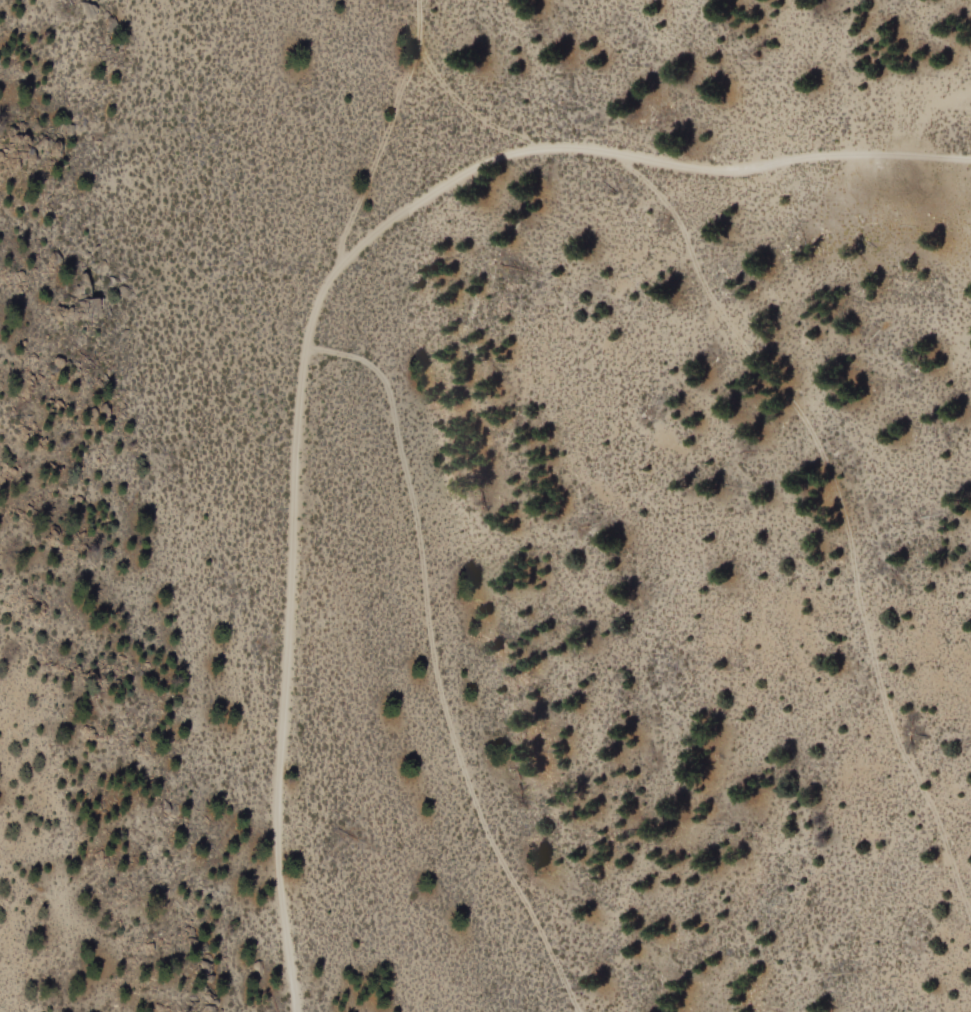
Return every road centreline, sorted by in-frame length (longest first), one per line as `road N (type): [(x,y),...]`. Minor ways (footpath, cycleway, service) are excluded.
road 1 (residential): [(970,163),(871,158),(749,171),(524,153),(400,226),(350,270),(317,337),(301,594),(282,728),(279,896),(295,1011)]
road 2 (track): [(970,936),(879,708),(841,526),(806,444),(704,304),(668,224),(620,156)]
road 3 (track): [(317,337),(334,356),(374,366),(398,395),(449,696),(487,817),(583,1011)]
road 4 (track): [(426,0),(426,51),(350,270)]
road 5 (track): [(421,67),(468,125),(524,153)]

